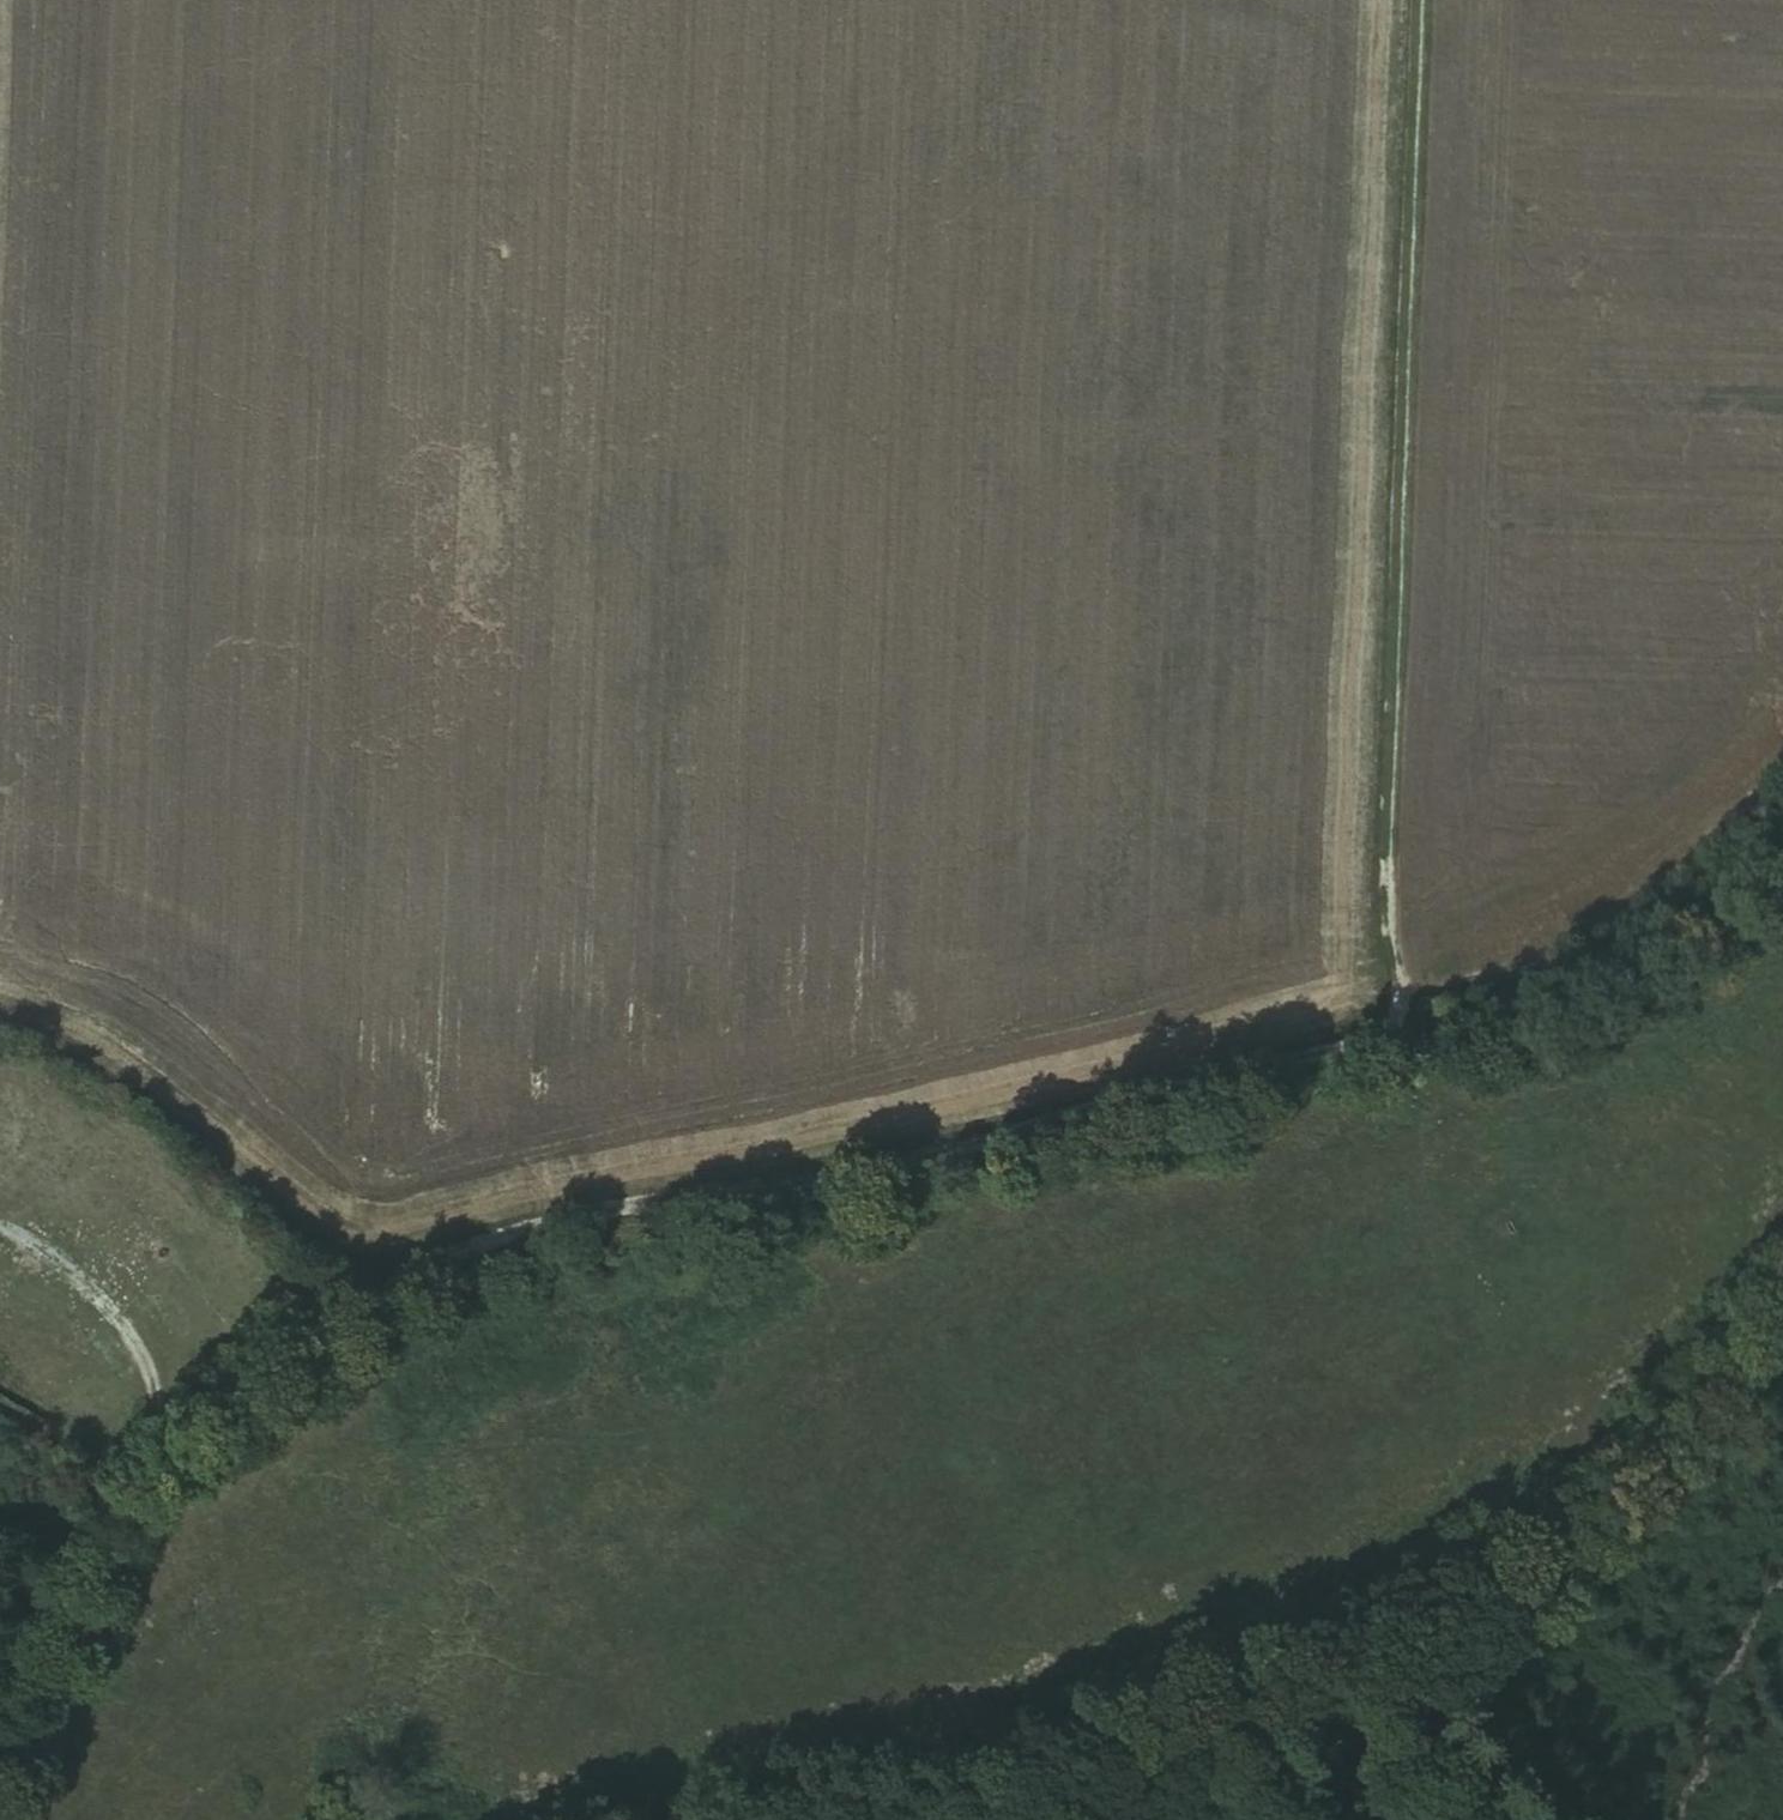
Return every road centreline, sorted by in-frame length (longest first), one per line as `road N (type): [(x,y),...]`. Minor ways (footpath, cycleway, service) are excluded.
road 1 (track): [(1411,0),(1375,888),(1388,971),(1409,1025)]
road 2 (track): [(0,1736),(100,1555),(199,1419)]

